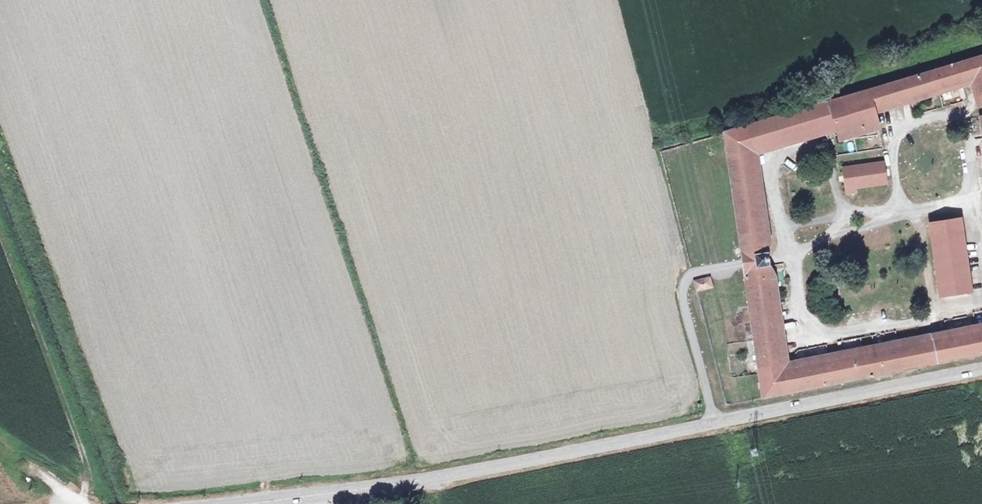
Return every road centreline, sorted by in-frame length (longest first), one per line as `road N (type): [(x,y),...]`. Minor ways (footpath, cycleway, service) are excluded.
road 1 (tertiary): [(195,503),(383,482),(981,365)]
road 2 (track): [(0,244),(79,458),(86,503)]

